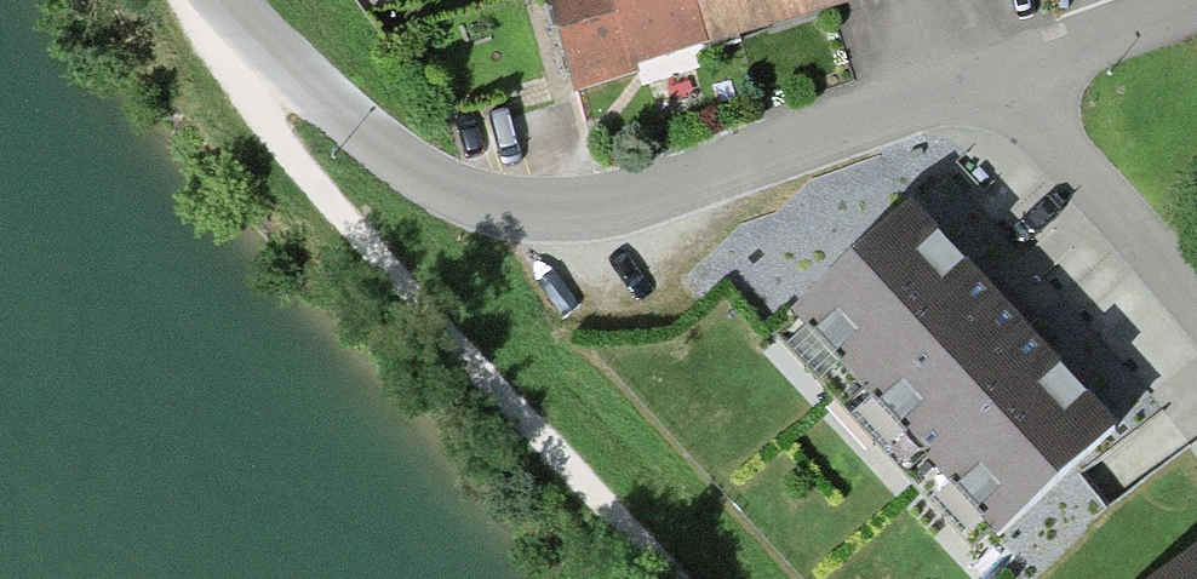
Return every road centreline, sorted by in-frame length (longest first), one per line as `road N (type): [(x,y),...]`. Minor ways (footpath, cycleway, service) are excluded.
road 1 (residential): [(938,92),(634,200),(556,211),(476,197),(345,129),(217,0)]
road 2 (track): [(669,578),(256,98),(252,43)]
road 3 (residential): [(1023,63),(1045,127),(1196,320)]
road 4 (residential): [(1196,0),(1023,63)]

